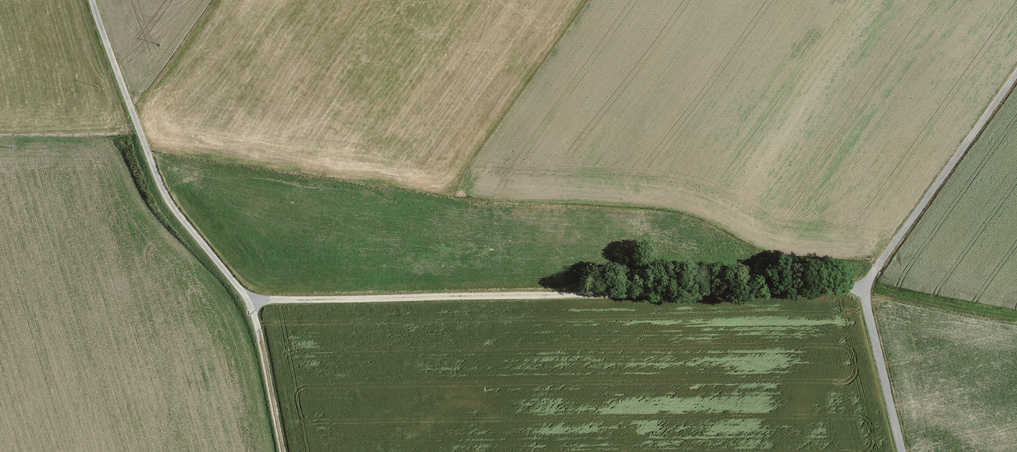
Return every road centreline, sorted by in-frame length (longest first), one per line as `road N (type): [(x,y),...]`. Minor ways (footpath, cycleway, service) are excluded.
road 1 (track): [(246,297),(858,291),(868,299)]
road 2 (track): [(904,451),(868,299),(875,274),(1016,76)]
road 3 (track): [(92,0),(166,196),(246,297),(258,329)]
road 4 (track): [(283,451),(258,329)]

